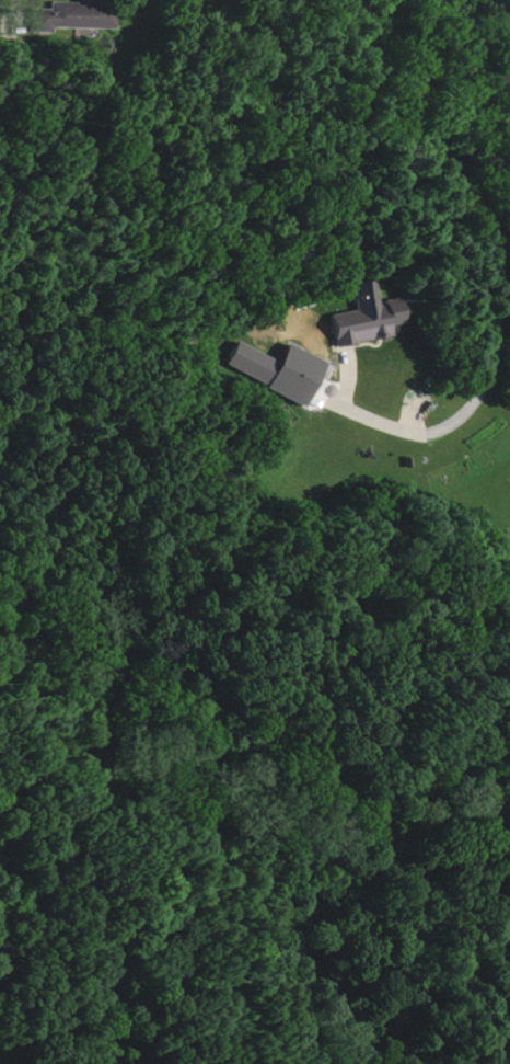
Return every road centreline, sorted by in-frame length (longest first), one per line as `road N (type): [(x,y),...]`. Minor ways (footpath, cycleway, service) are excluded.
road 1 (residential): [(355,0),(470,215),(483,271),(476,335),(468,358),(408,399),(288,353)]

